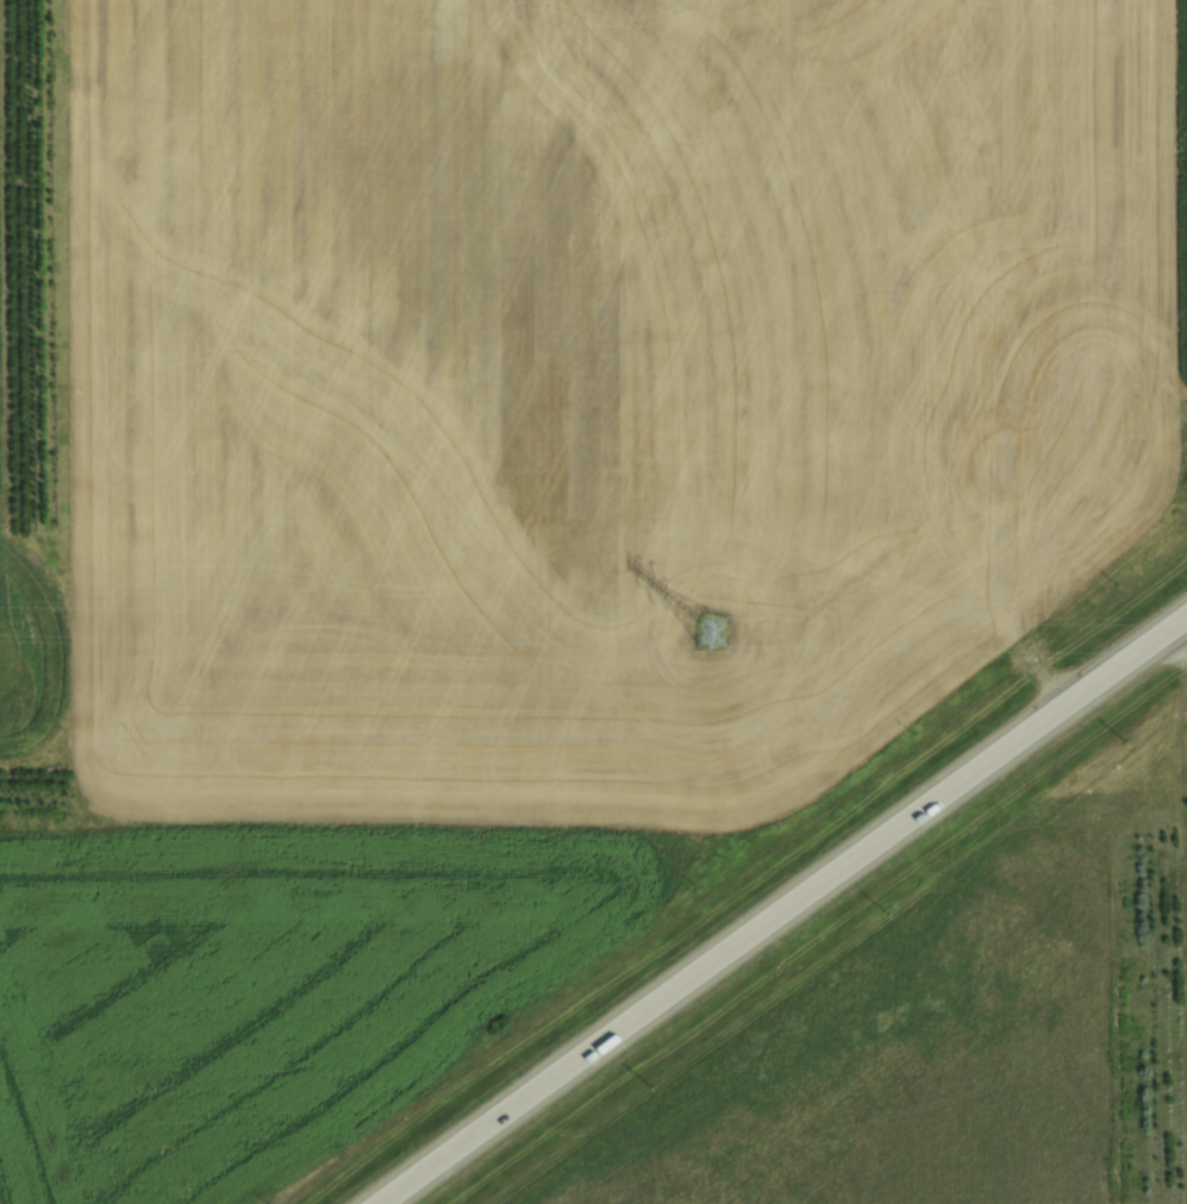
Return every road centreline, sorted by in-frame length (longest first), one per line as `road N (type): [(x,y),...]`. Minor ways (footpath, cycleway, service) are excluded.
road 1 (primary): [(1186,620),(384,1203)]

